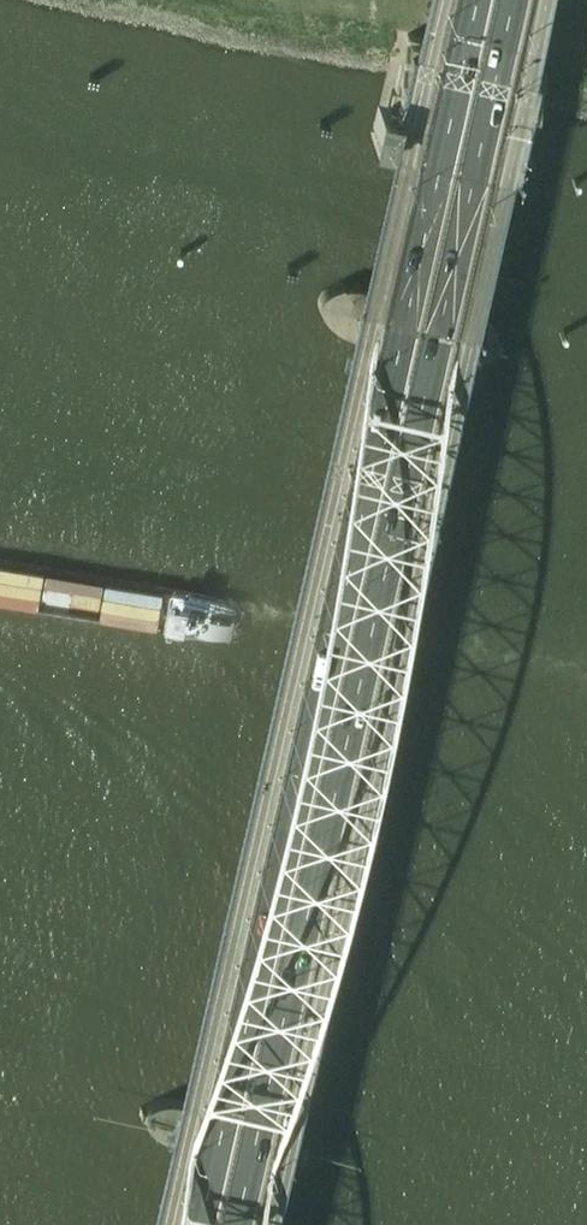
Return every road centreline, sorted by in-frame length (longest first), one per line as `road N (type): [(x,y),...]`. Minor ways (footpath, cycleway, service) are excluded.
road 1 (motorway): [(223,1224),(505,0)]
road 2 (motorway): [(469,0),(189,1224)]

